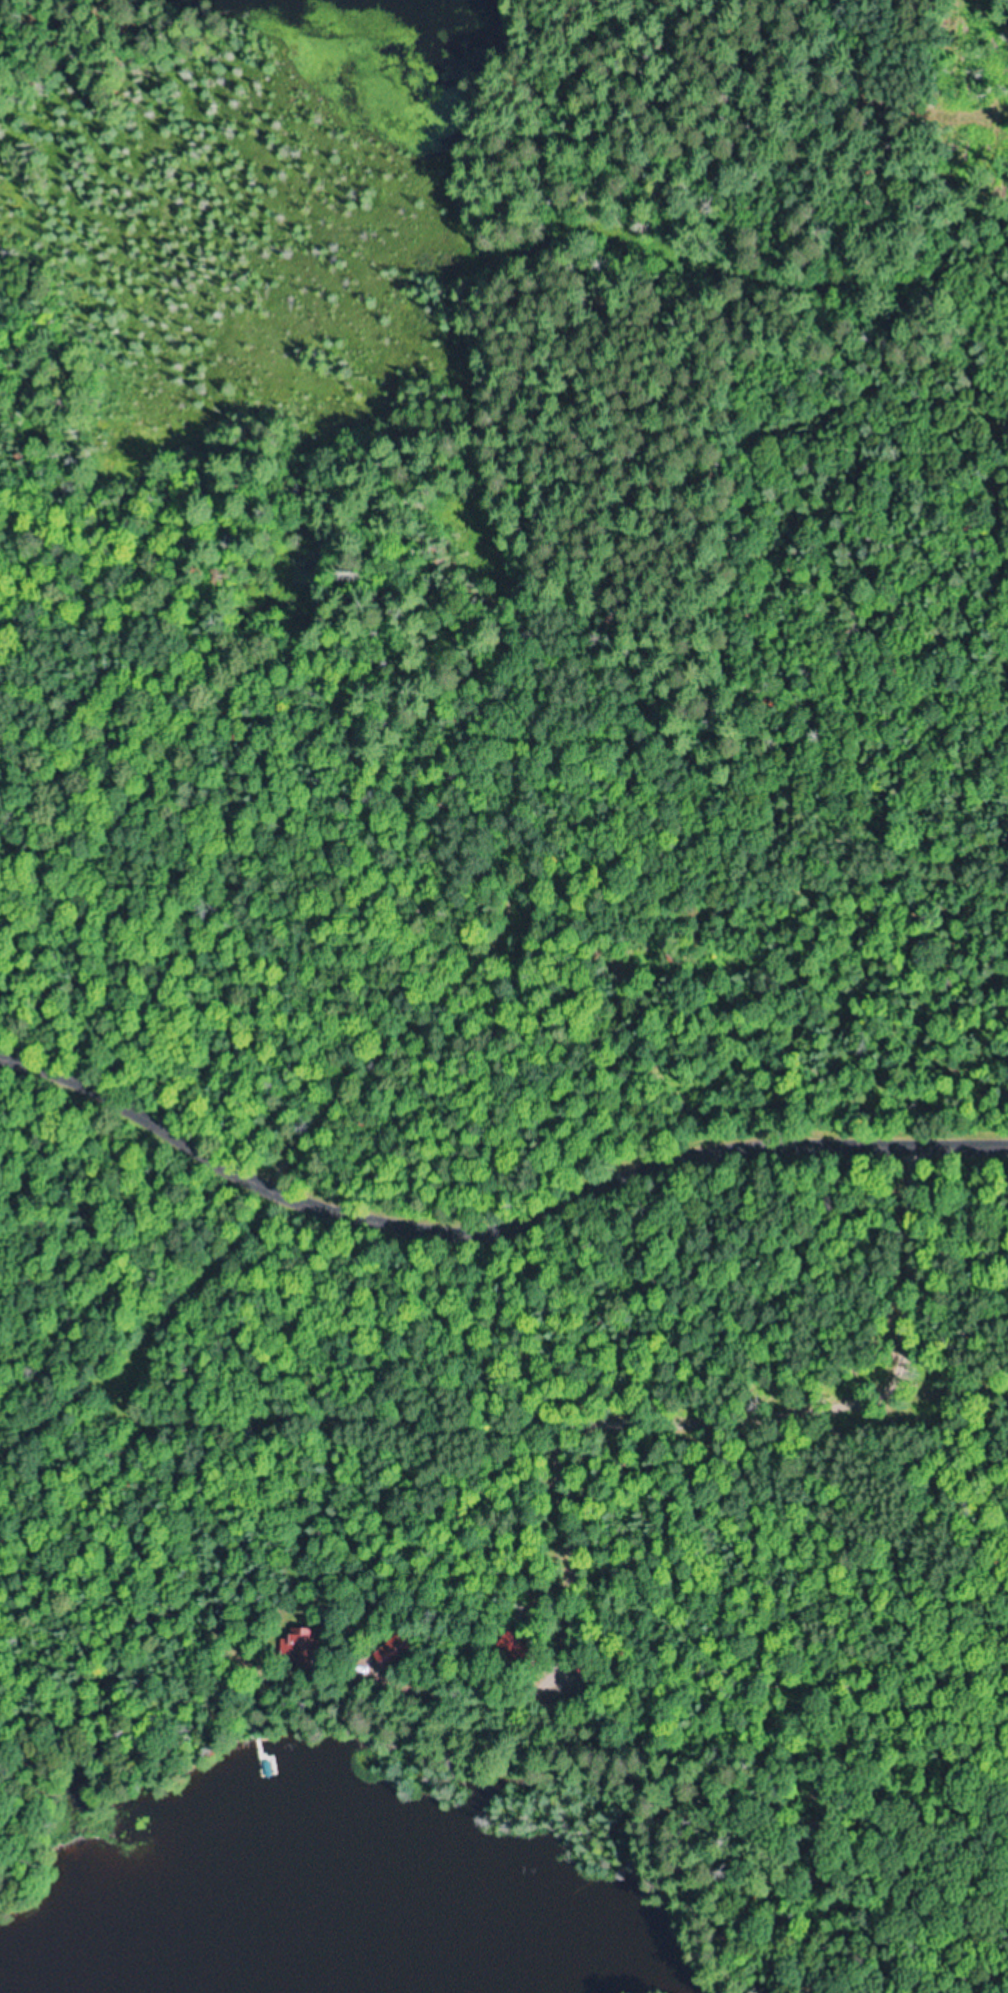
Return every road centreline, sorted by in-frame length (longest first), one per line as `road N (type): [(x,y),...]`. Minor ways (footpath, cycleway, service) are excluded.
road 1 (residential): [(210,1160),(418,1000),(485,920),(706,331),(822,177),(926,91),(1007,98)]
road 2 (residential): [(210,1160),(216,1191),(320,1221),(516,1209),(706,1148),(1007,1148)]
road 3 (residential): [(0,1096),(210,1160)]

